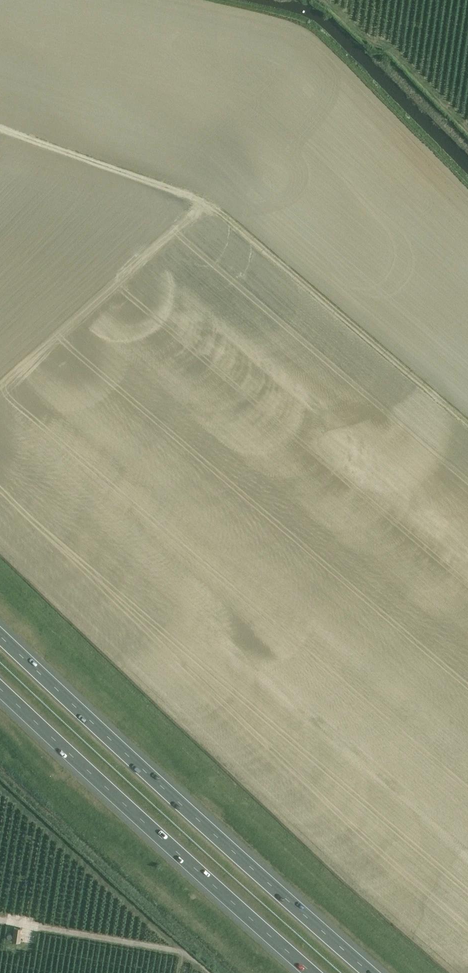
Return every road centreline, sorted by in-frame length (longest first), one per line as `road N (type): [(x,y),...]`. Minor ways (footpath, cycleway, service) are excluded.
road 1 (track): [(0,129),(190,196),(467,424)]
road 2 (motorway): [(369,972),(0,637)]
road 3 (motorway): [(0,690),(312,972)]

